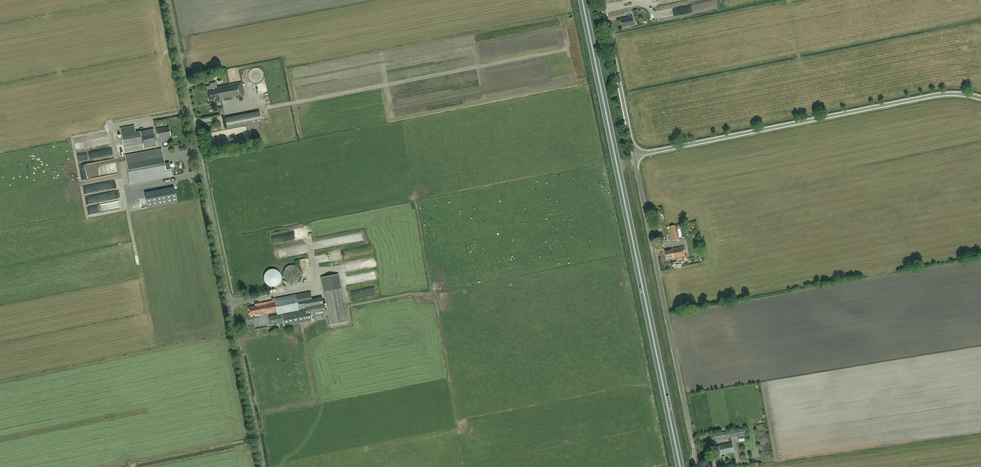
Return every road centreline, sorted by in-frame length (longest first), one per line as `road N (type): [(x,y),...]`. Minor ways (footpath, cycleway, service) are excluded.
road 1 (trunk): [(681,466),(583,0)]
road 2 (unclassified): [(263,466),(168,0)]
road 3 (unclassified): [(773,459),(713,466),(694,461),(639,151)]
road 4 (unclassified): [(639,151),(936,96),(980,99)]
road 5 (unclassified): [(603,0),(639,151)]

